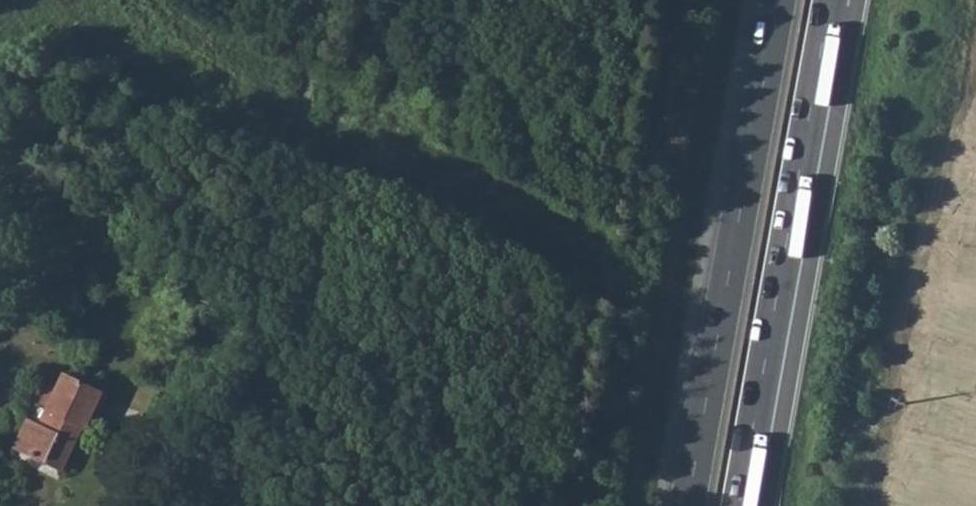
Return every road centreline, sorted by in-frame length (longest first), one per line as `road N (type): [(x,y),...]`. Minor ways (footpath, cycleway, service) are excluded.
road 1 (trunk): [(780,0),(688,505)]
road 2 (trunk): [(742,505),(823,57)]
road 3 (trunk): [(768,505),(822,190),(823,57)]

